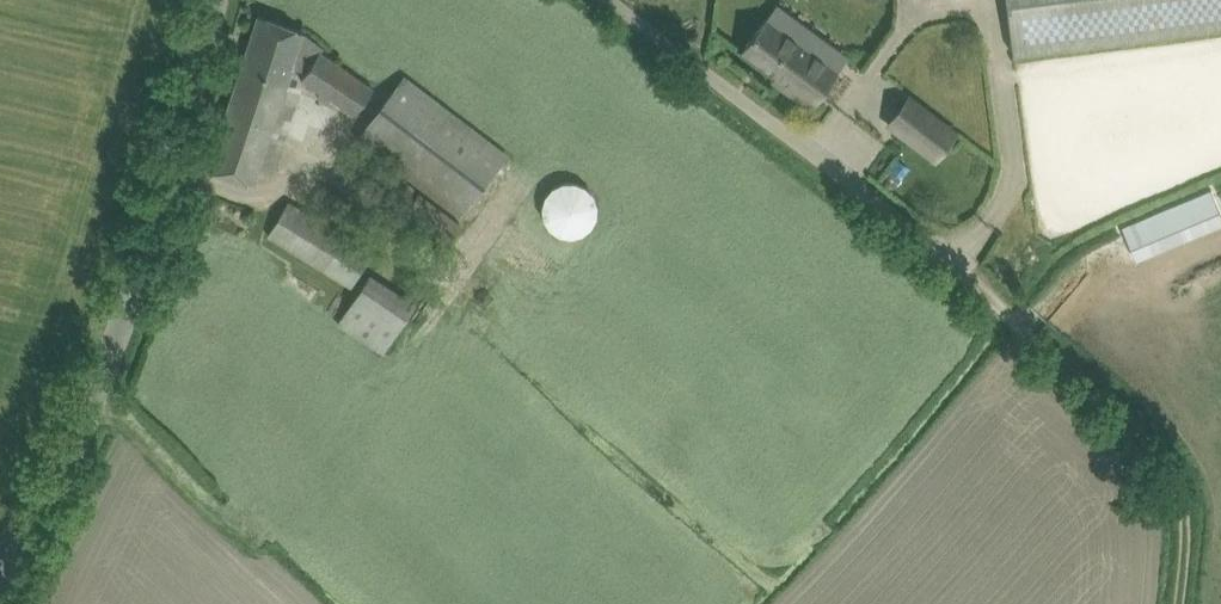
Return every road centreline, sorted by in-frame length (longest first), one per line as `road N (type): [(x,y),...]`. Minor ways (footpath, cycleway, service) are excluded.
road 1 (tertiary): [(1,603),(77,449),(143,284),(212,0)]
road 2 (track): [(1179,603),(1188,526),(1152,445),(834,169)]
road 3 (unclassified): [(834,169),(603,0)]

